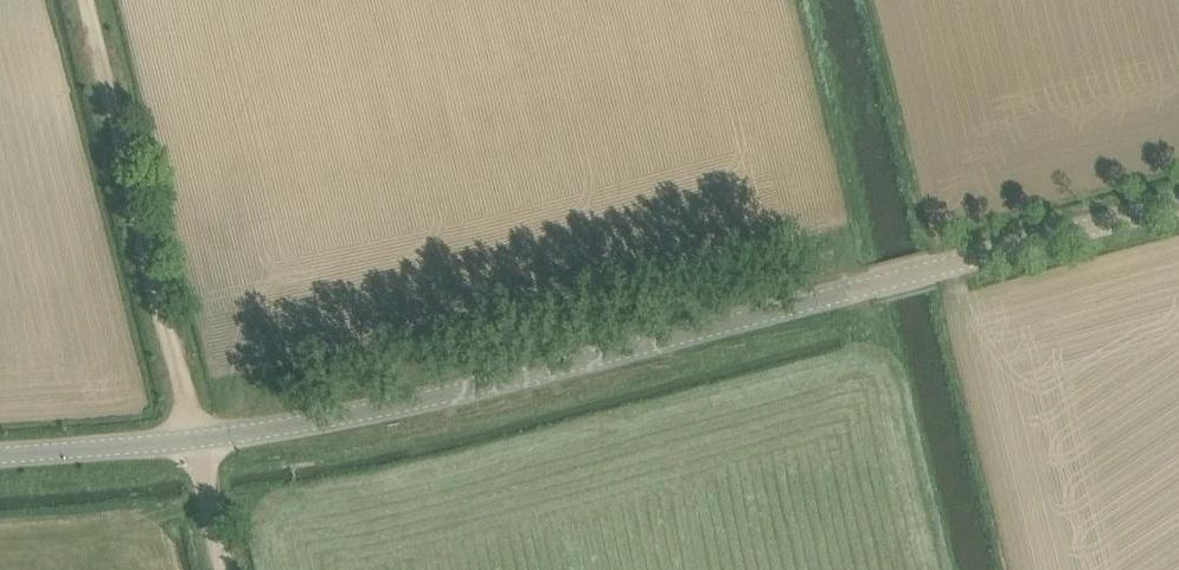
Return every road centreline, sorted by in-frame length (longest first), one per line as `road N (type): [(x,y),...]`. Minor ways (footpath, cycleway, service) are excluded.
road 1 (unclassified): [(198,442),(366,419),(924,275)]
road 2 (track): [(86,0),(198,442)]
road 3 (unclassified): [(1178,207),(924,275)]
road 4 (unclassified): [(0,459),(198,442)]
road 5 (unclassified): [(224,569),(198,442)]

